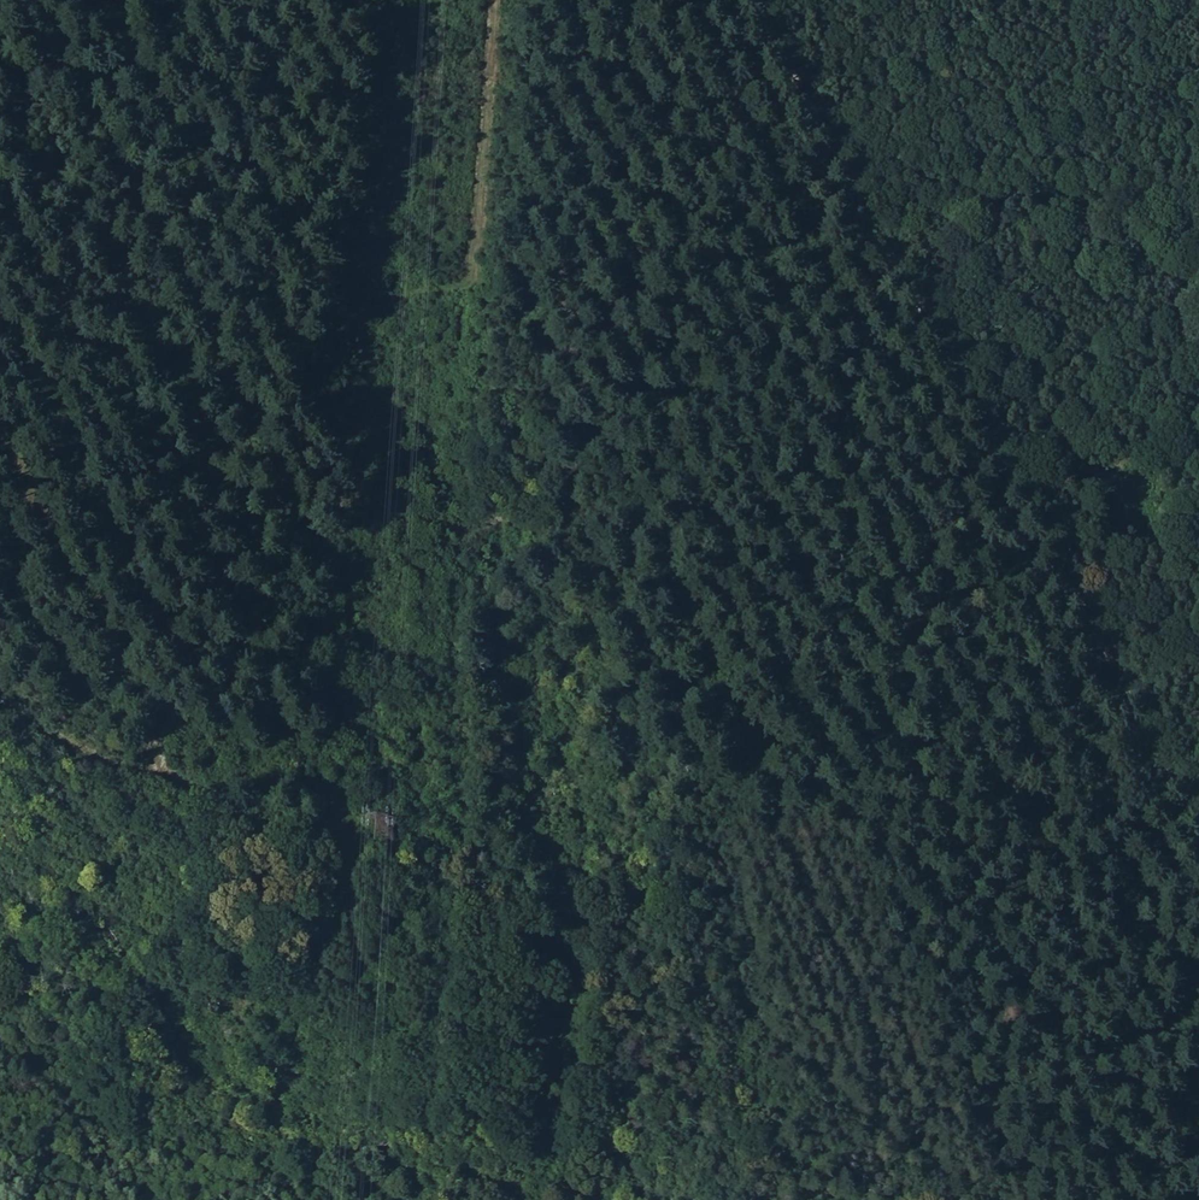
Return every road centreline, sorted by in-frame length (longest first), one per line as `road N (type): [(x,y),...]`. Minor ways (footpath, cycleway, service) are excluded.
road 1 (track): [(1198,863),(733,0)]

